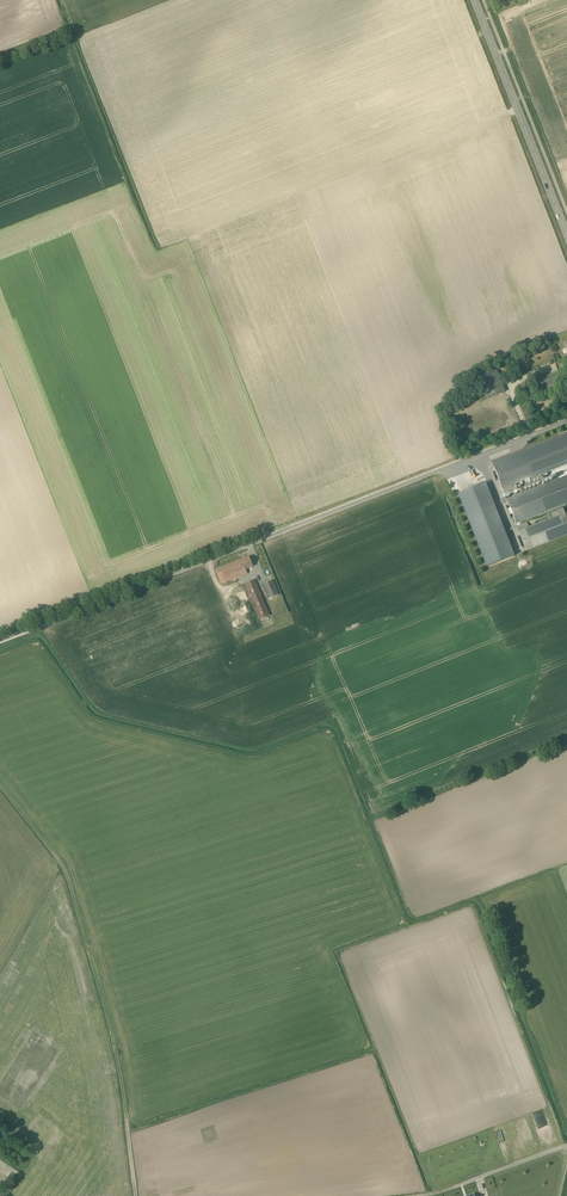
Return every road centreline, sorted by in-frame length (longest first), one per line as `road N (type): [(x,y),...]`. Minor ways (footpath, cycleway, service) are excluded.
road 1 (unclassified): [(0,641),(566,420)]
road 2 (track): [(135,1195),(117,1055),(65,870),(0,789)]
road 3 (secondary): [(566,236),(474,0)]
road 4 (unclassified): [(443,1190),(566,1147)]

